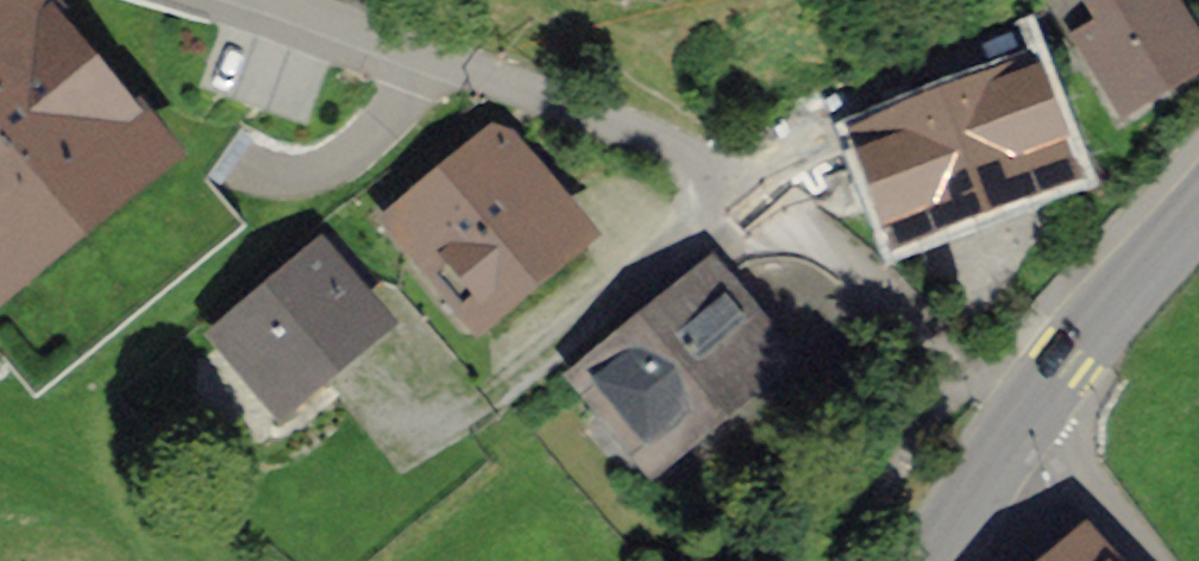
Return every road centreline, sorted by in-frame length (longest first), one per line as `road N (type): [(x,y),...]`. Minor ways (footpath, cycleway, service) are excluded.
road 1 (residential): [(1029,416),(780,218),(615,130),(271,0)]
road 2 (track): [(244,172),(303,193),(365,177),(400,143),(434,62)]
road 3 (secondary): [(1029,416),(1198,222)]
road 4 (residential): [(1153,560),(1029,416)]
road 5 (secondary): [(947,560),(1029,416)]

